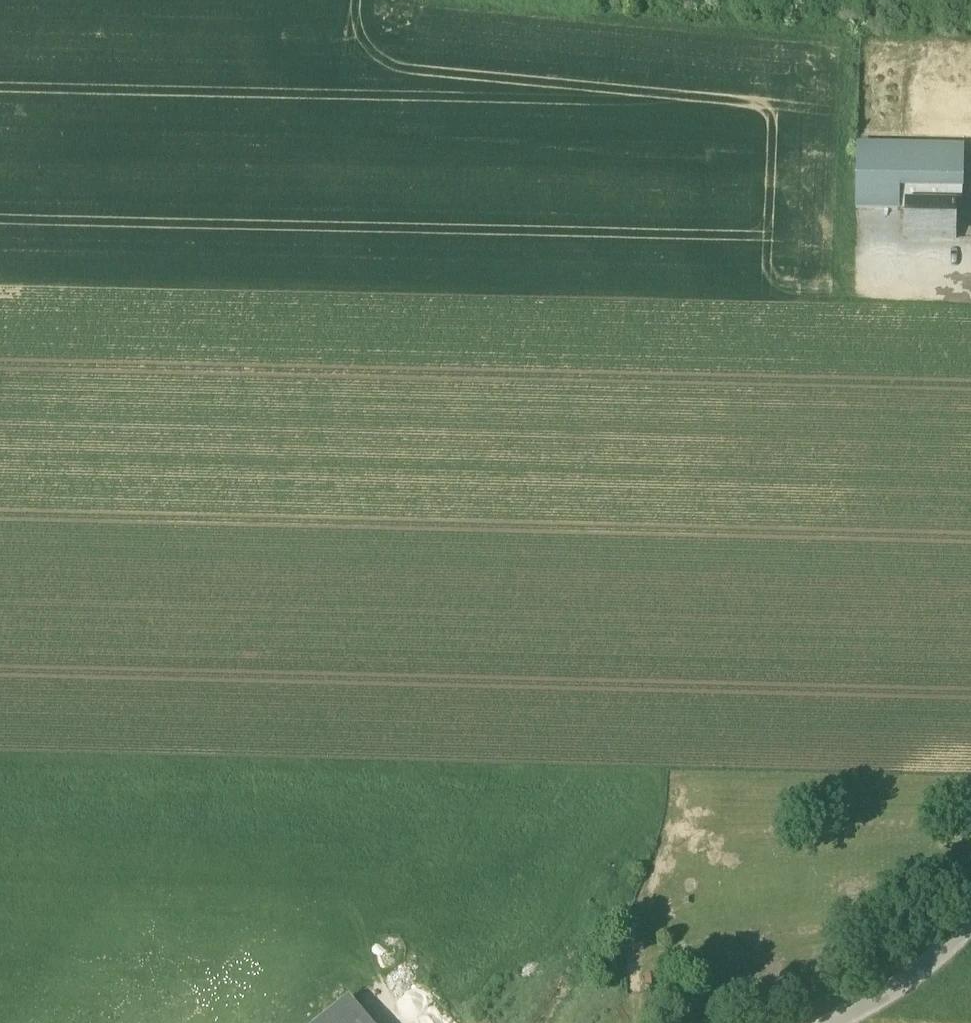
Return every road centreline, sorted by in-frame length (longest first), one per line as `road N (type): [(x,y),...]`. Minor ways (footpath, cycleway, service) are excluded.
road 1 (residential): [(970,917),(881,999),(838,1022)]

